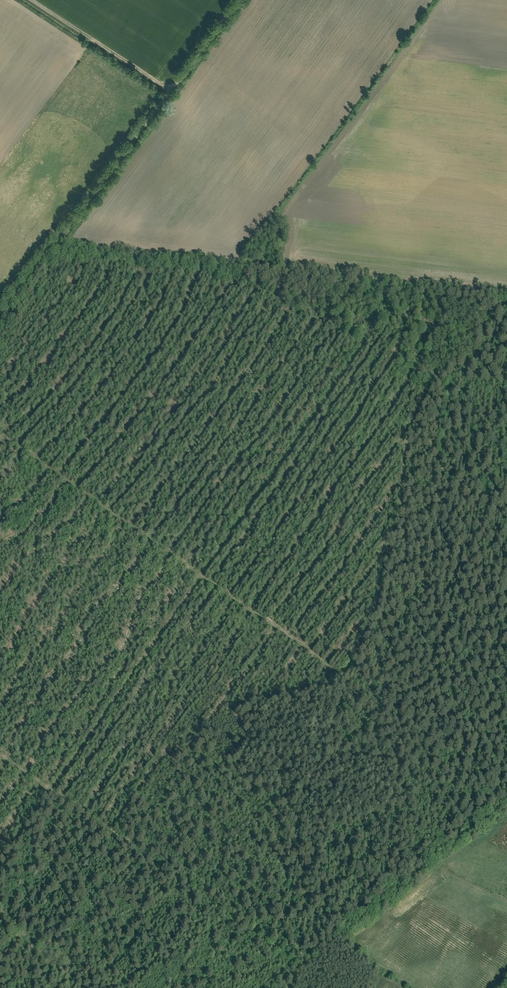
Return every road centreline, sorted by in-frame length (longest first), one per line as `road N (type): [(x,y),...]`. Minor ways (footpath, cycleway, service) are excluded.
road 1 (residential): [(0,322),(238,0)]

